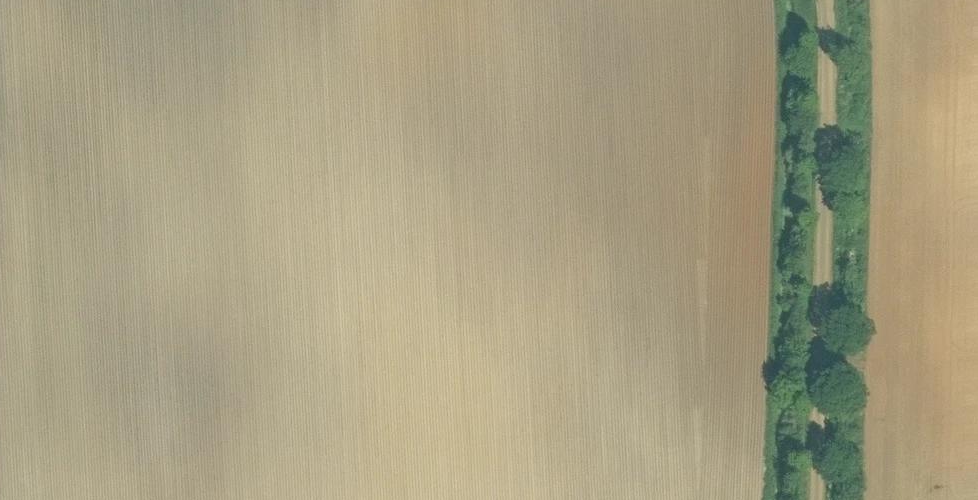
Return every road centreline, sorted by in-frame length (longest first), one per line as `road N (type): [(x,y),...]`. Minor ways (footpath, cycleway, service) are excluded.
road 1 (unclassified): [(804,499),(812,0)]

